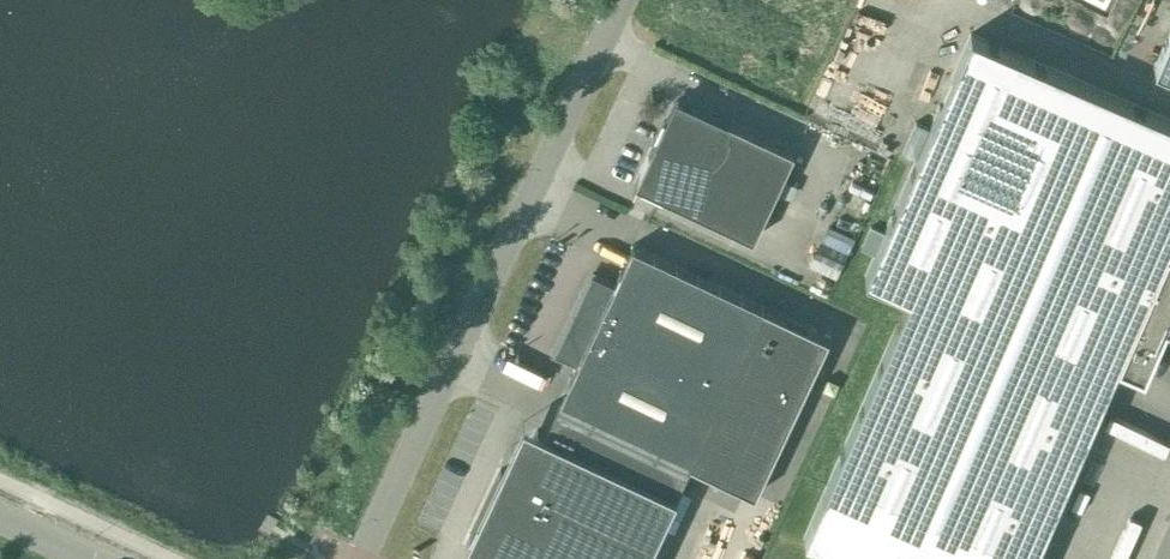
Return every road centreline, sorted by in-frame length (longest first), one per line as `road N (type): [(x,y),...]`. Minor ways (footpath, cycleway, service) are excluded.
road 1 (unclassified): [(622,0),(361,558)]

